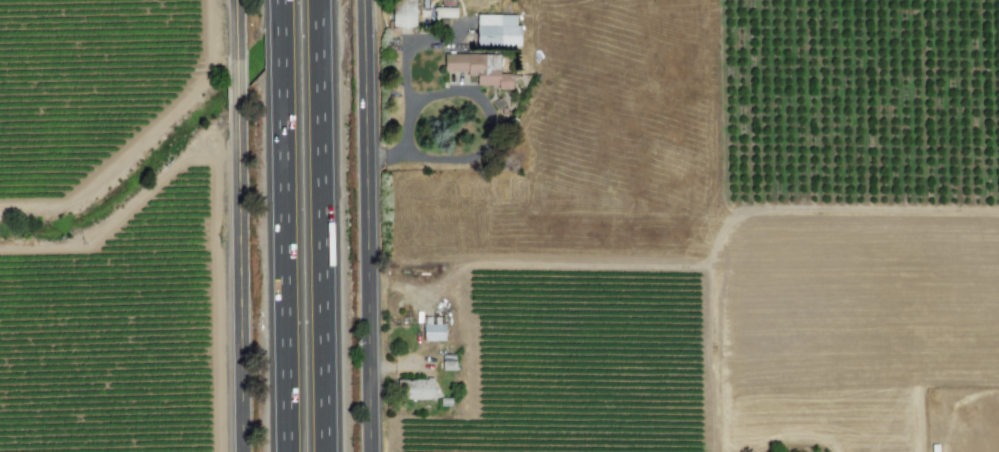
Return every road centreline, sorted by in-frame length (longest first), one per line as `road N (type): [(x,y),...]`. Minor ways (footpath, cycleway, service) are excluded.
road 1 (tertiary): [(372,451),(366,0)]
road 2 (motorway): [(326,451),(321,34)]
road 3 (motorway): [(282,66),(288,451)]
road 4 (tertiary): [(244,451),(239,122)]

